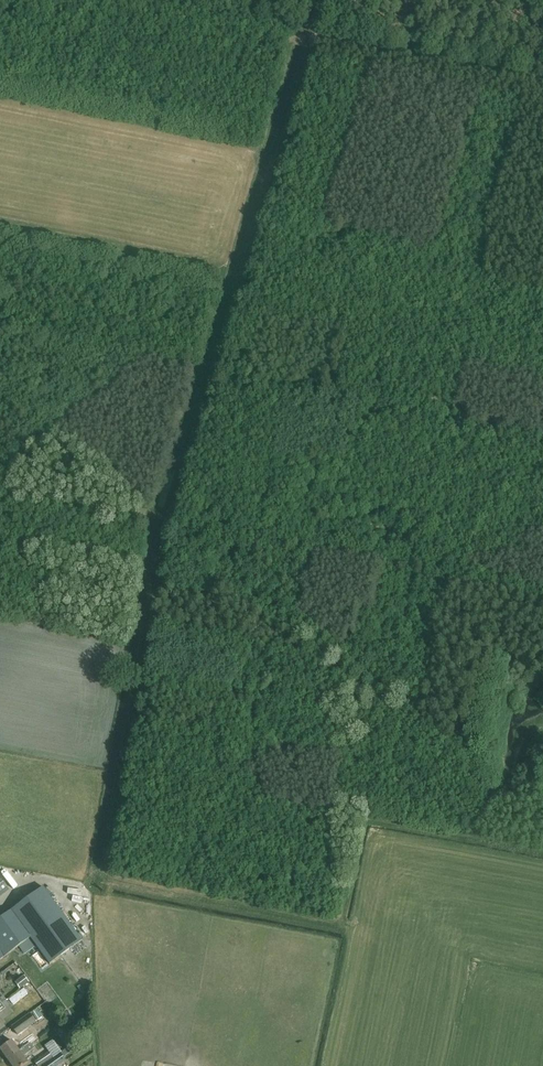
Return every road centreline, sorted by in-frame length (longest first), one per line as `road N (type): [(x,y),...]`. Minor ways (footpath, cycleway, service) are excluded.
road 1 (track): [(313,30),(165,517)]
road 2 (track): [(8,487),(19,457),(139,353),(209,367)]
road 3 (track): [(0,485),(165,517)]

